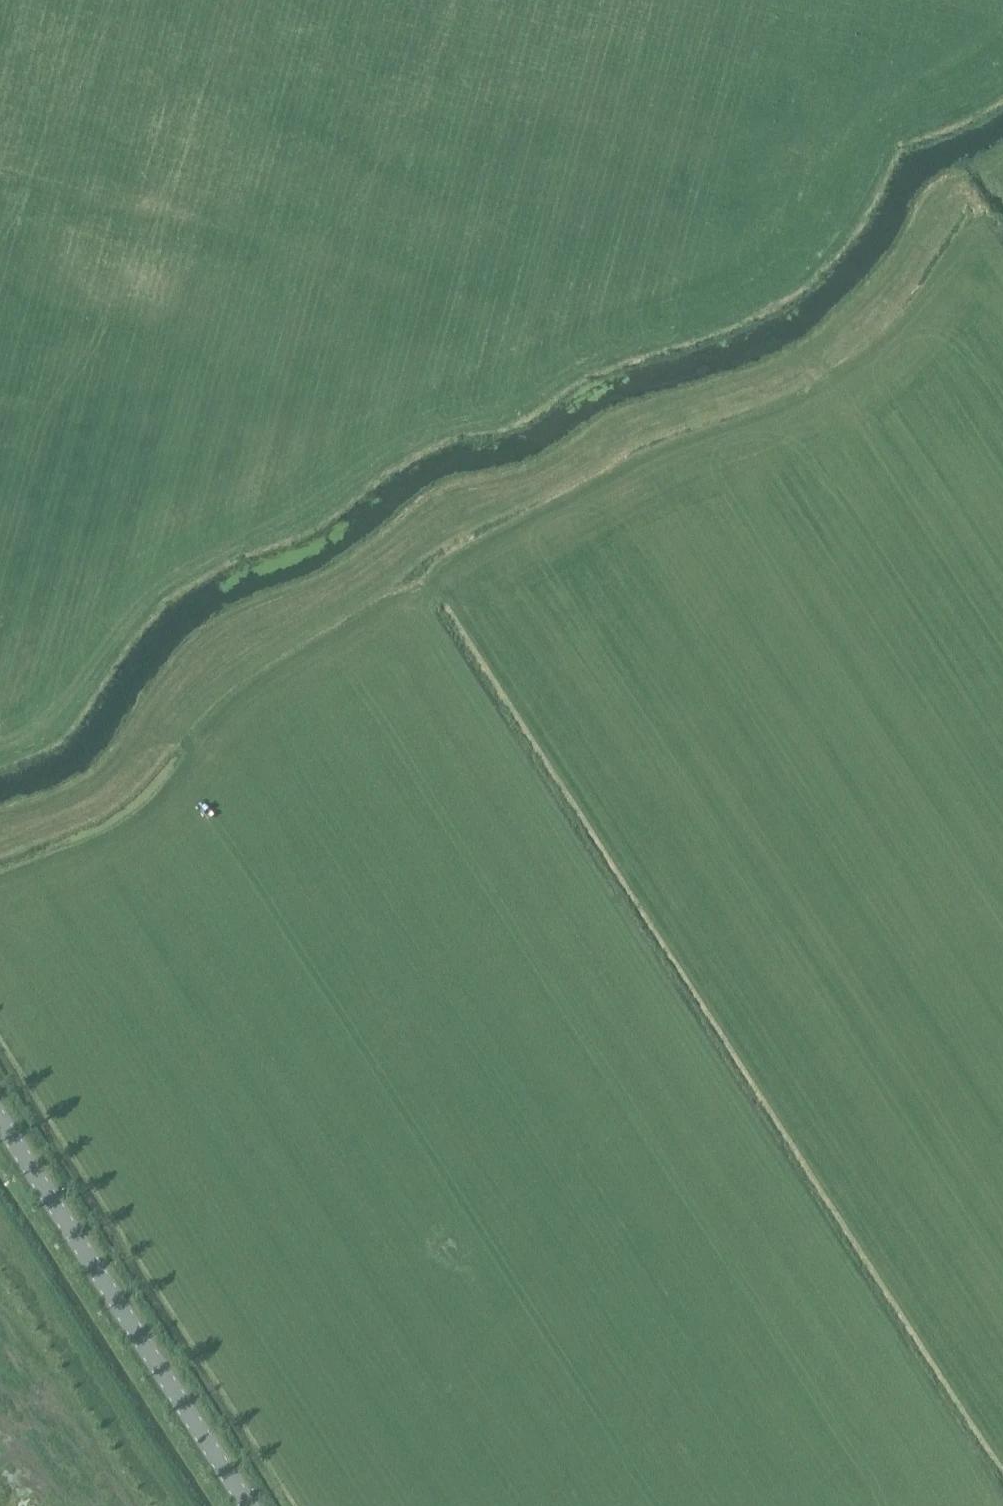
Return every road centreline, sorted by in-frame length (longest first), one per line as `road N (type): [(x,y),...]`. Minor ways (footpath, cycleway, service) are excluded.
road 1 (unclassified): [(251,1505),(0,1114)]

